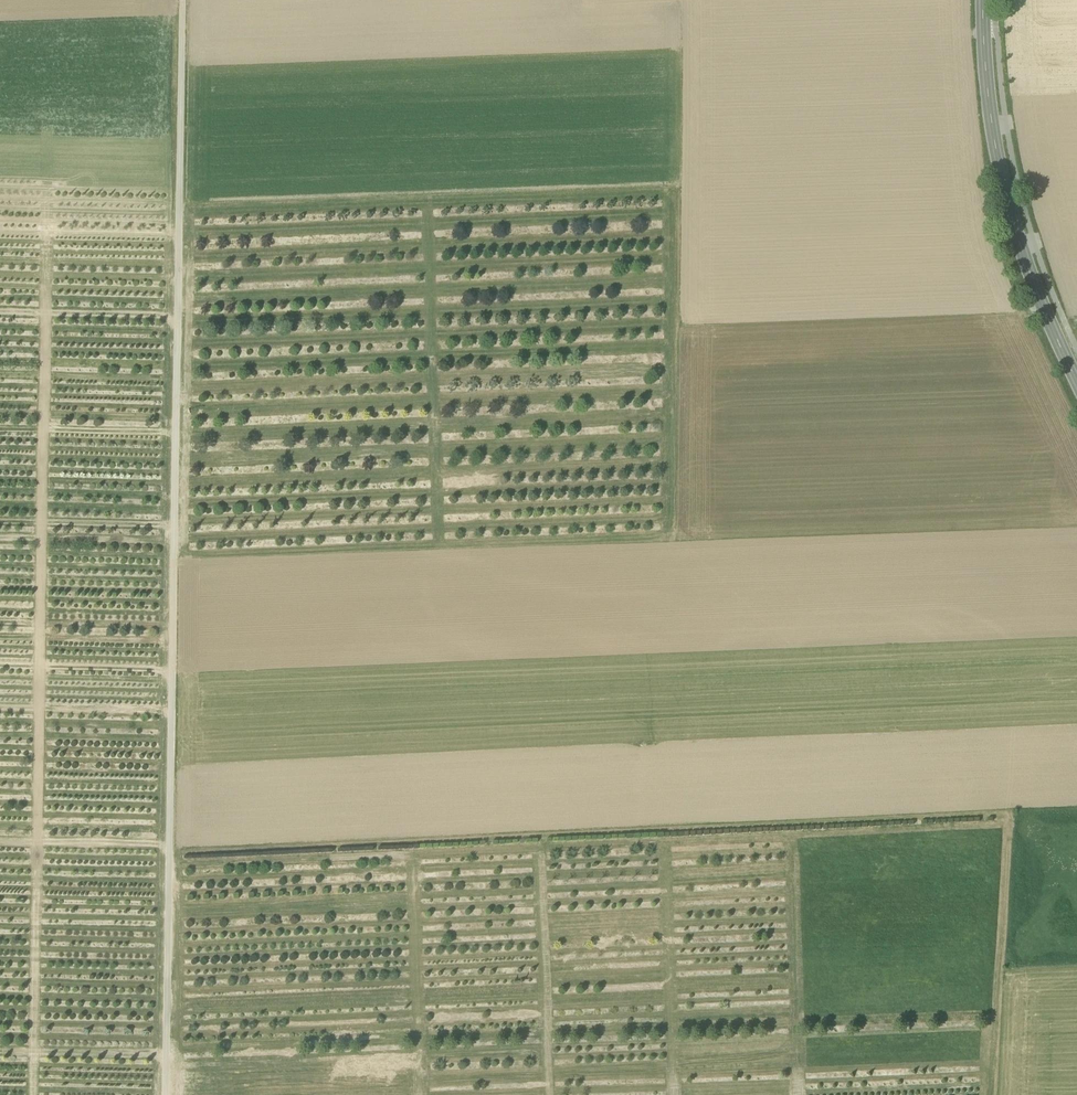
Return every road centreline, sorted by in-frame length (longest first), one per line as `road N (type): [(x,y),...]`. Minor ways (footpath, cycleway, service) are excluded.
road 1 (track): [(165,1094),(182,0)]
road 2 (tertiary): [(983,0),(1000,169),(1019,244),(1076,383)]

